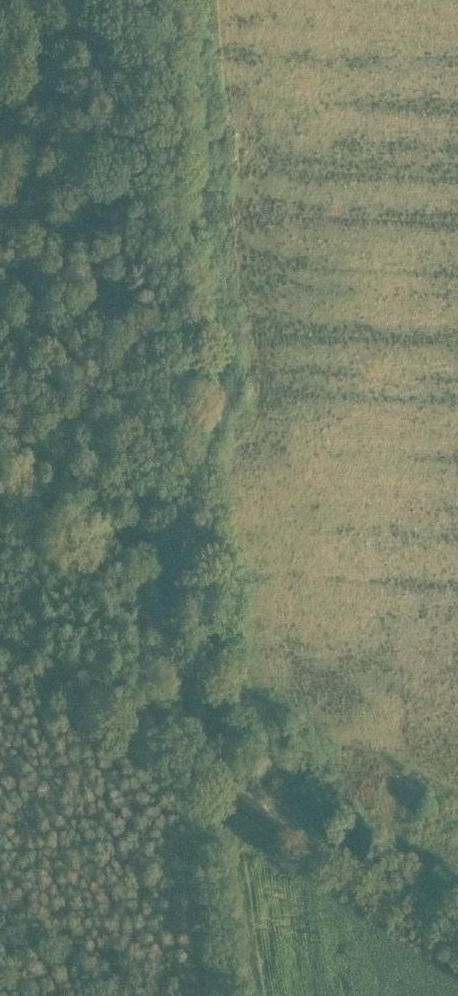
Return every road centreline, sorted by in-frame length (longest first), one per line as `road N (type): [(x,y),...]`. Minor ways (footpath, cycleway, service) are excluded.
road 1 (track): [(149,0),(186,528)]
road 2 (track): [(457,941),(225,774),(210,755)]
road 3 (track): [(210,755),(204,797),(236,995)]
road 4 (track): [(210,755),(186,528)]
road 5 (track): [(186,528),(0,418)]

